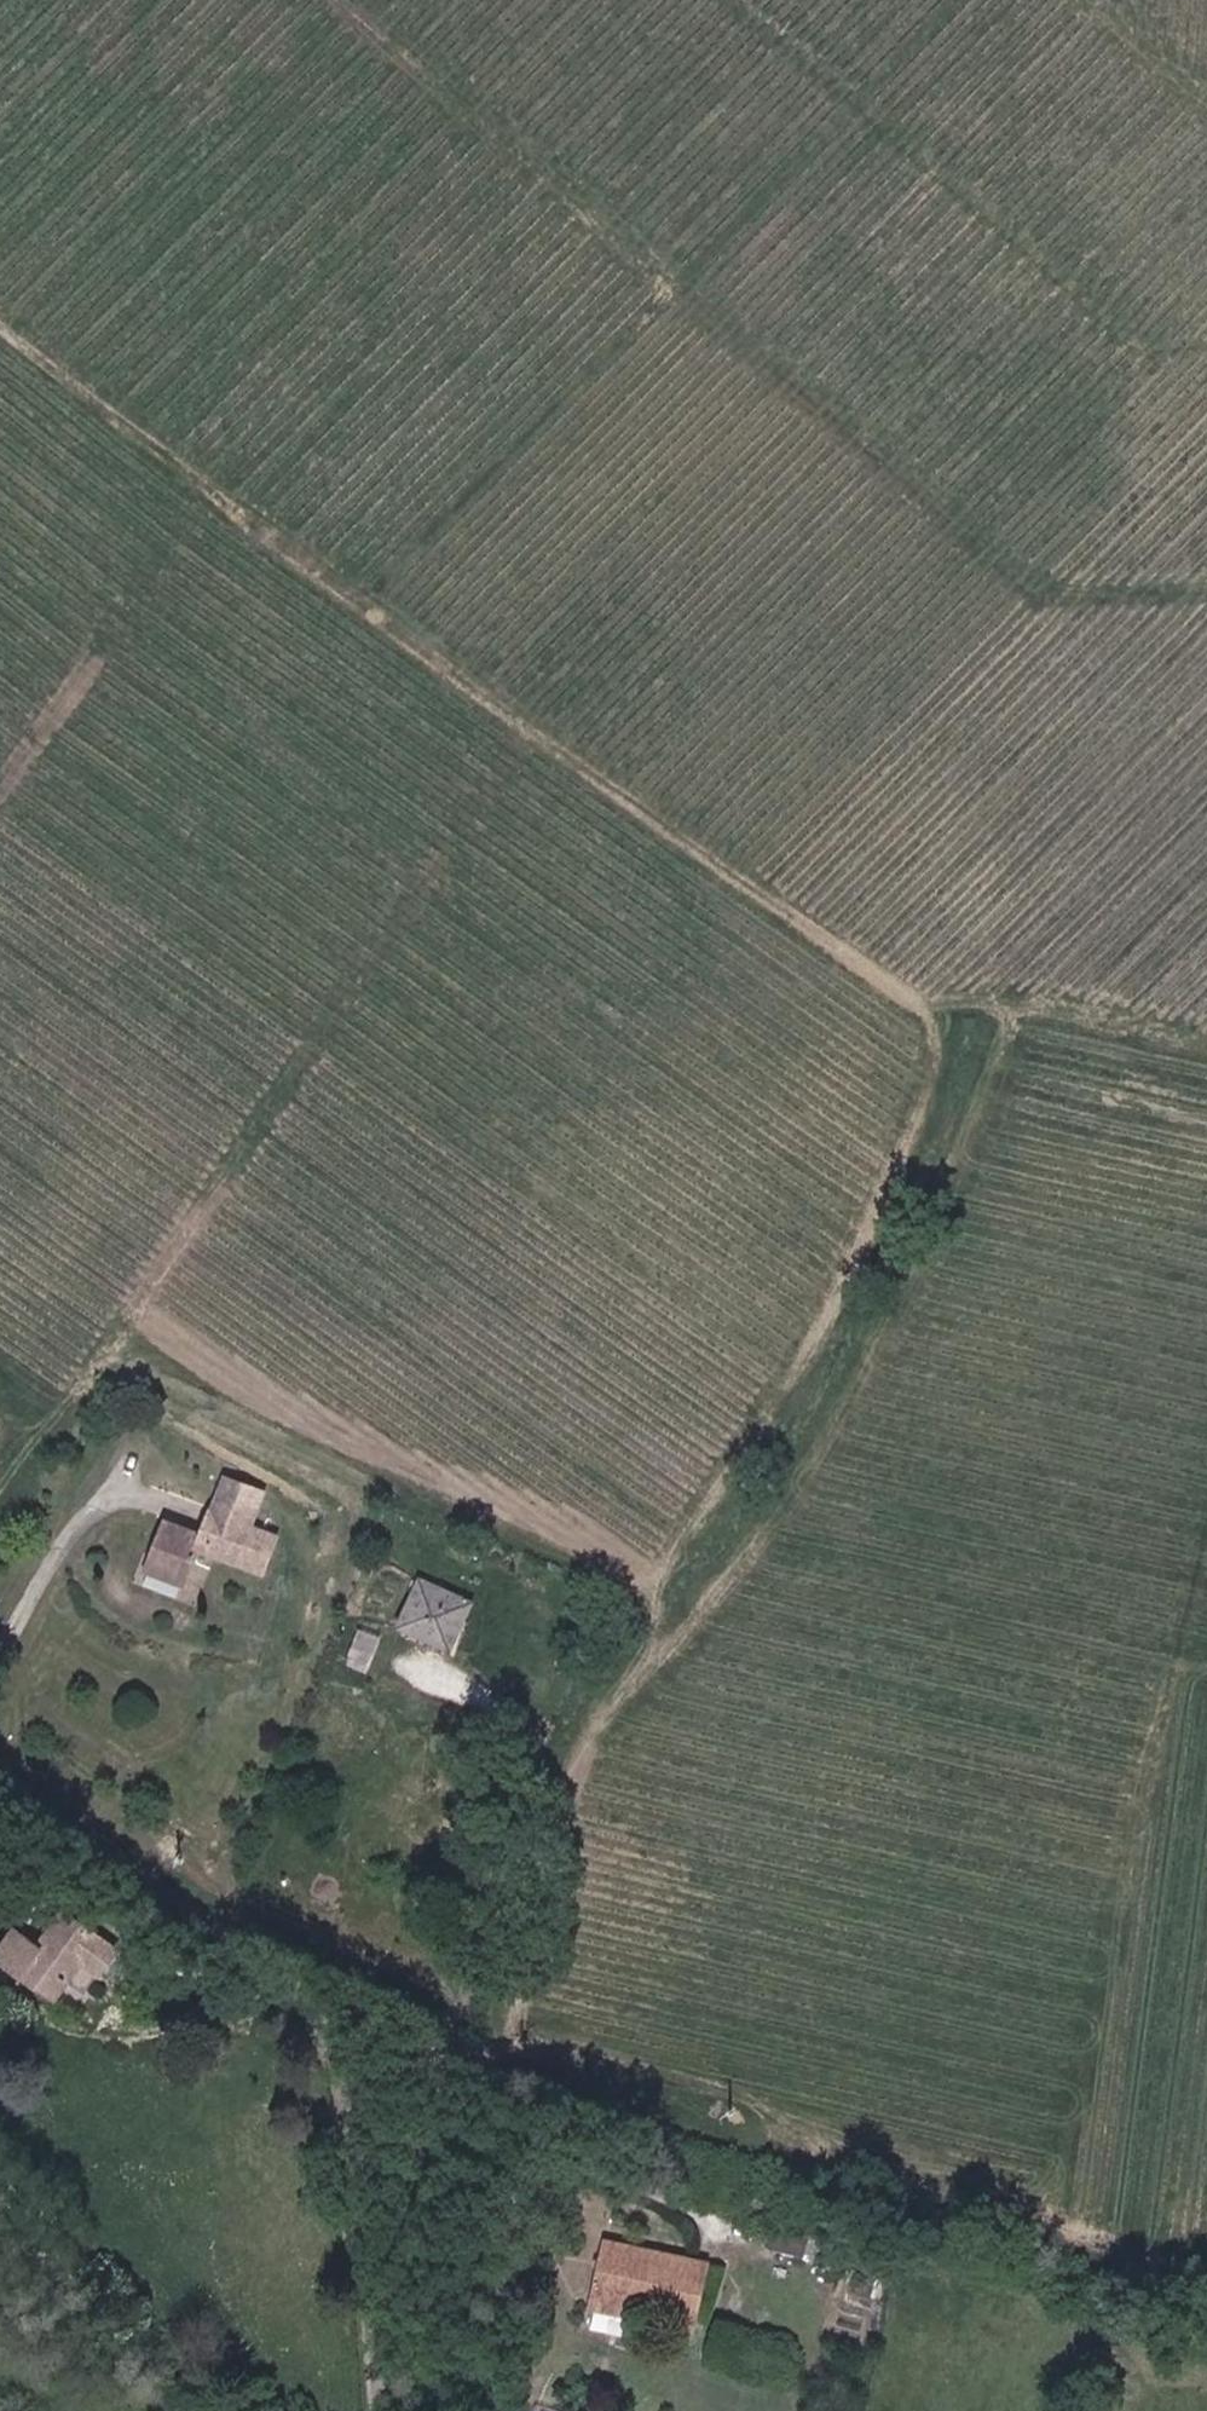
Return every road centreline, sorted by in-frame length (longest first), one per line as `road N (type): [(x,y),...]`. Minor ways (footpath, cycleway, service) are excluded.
road 1 (residential): [(701,2147),(444,2040),(363,1993),(285,1989)]
road 2 (unclassified): [(285,1989),(357,2125),(390,2410)]
road 3 (unclassified): [(0,1769),(176,1895),(285,1989)]

